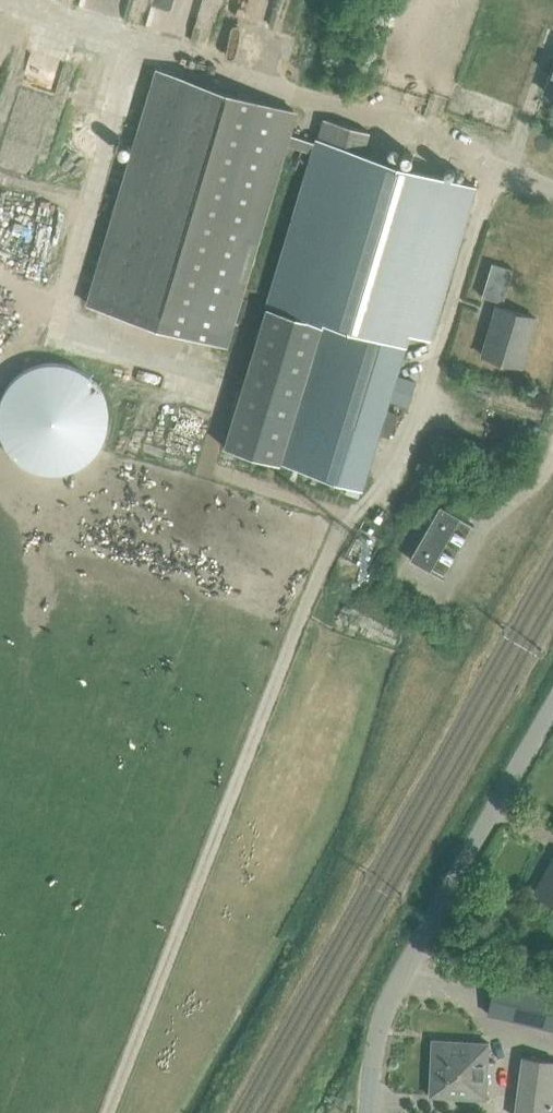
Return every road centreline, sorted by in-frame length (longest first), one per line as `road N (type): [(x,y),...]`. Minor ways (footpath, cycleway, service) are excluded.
road 1 (track): [(384,493),(339,532),(306,604),(109,1112)]
road 2 (unclassified): [(369,1112),(373,1040),(398,978),(552,707)]

